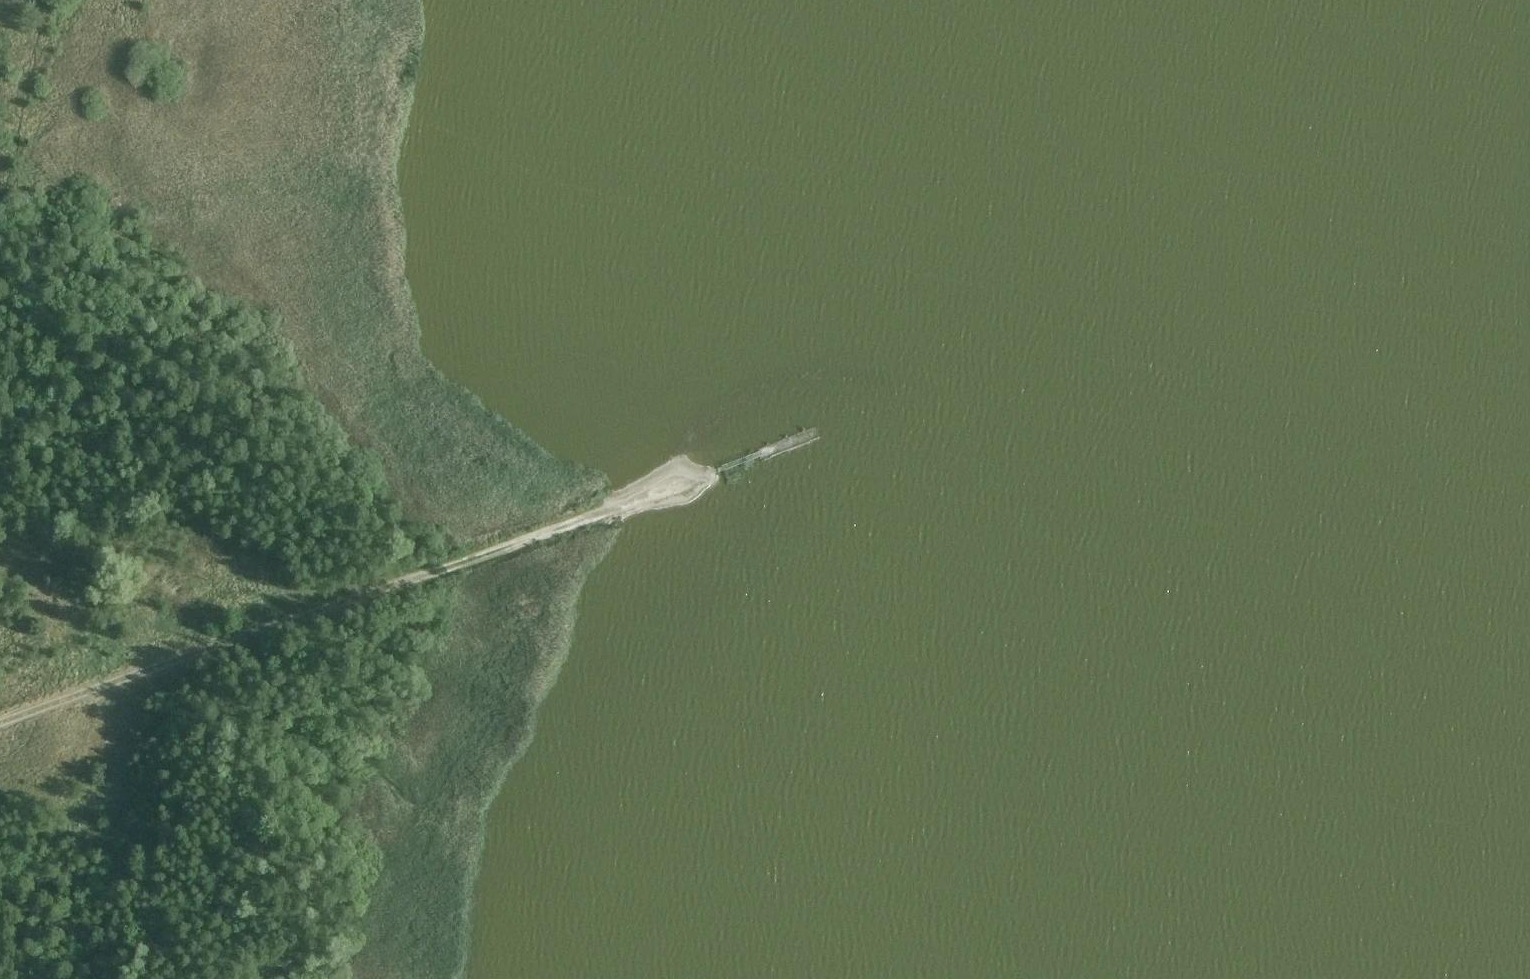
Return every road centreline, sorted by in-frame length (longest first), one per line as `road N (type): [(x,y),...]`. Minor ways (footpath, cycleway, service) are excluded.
road 1 (track): [(718,471),(205,641),(0,719)]

